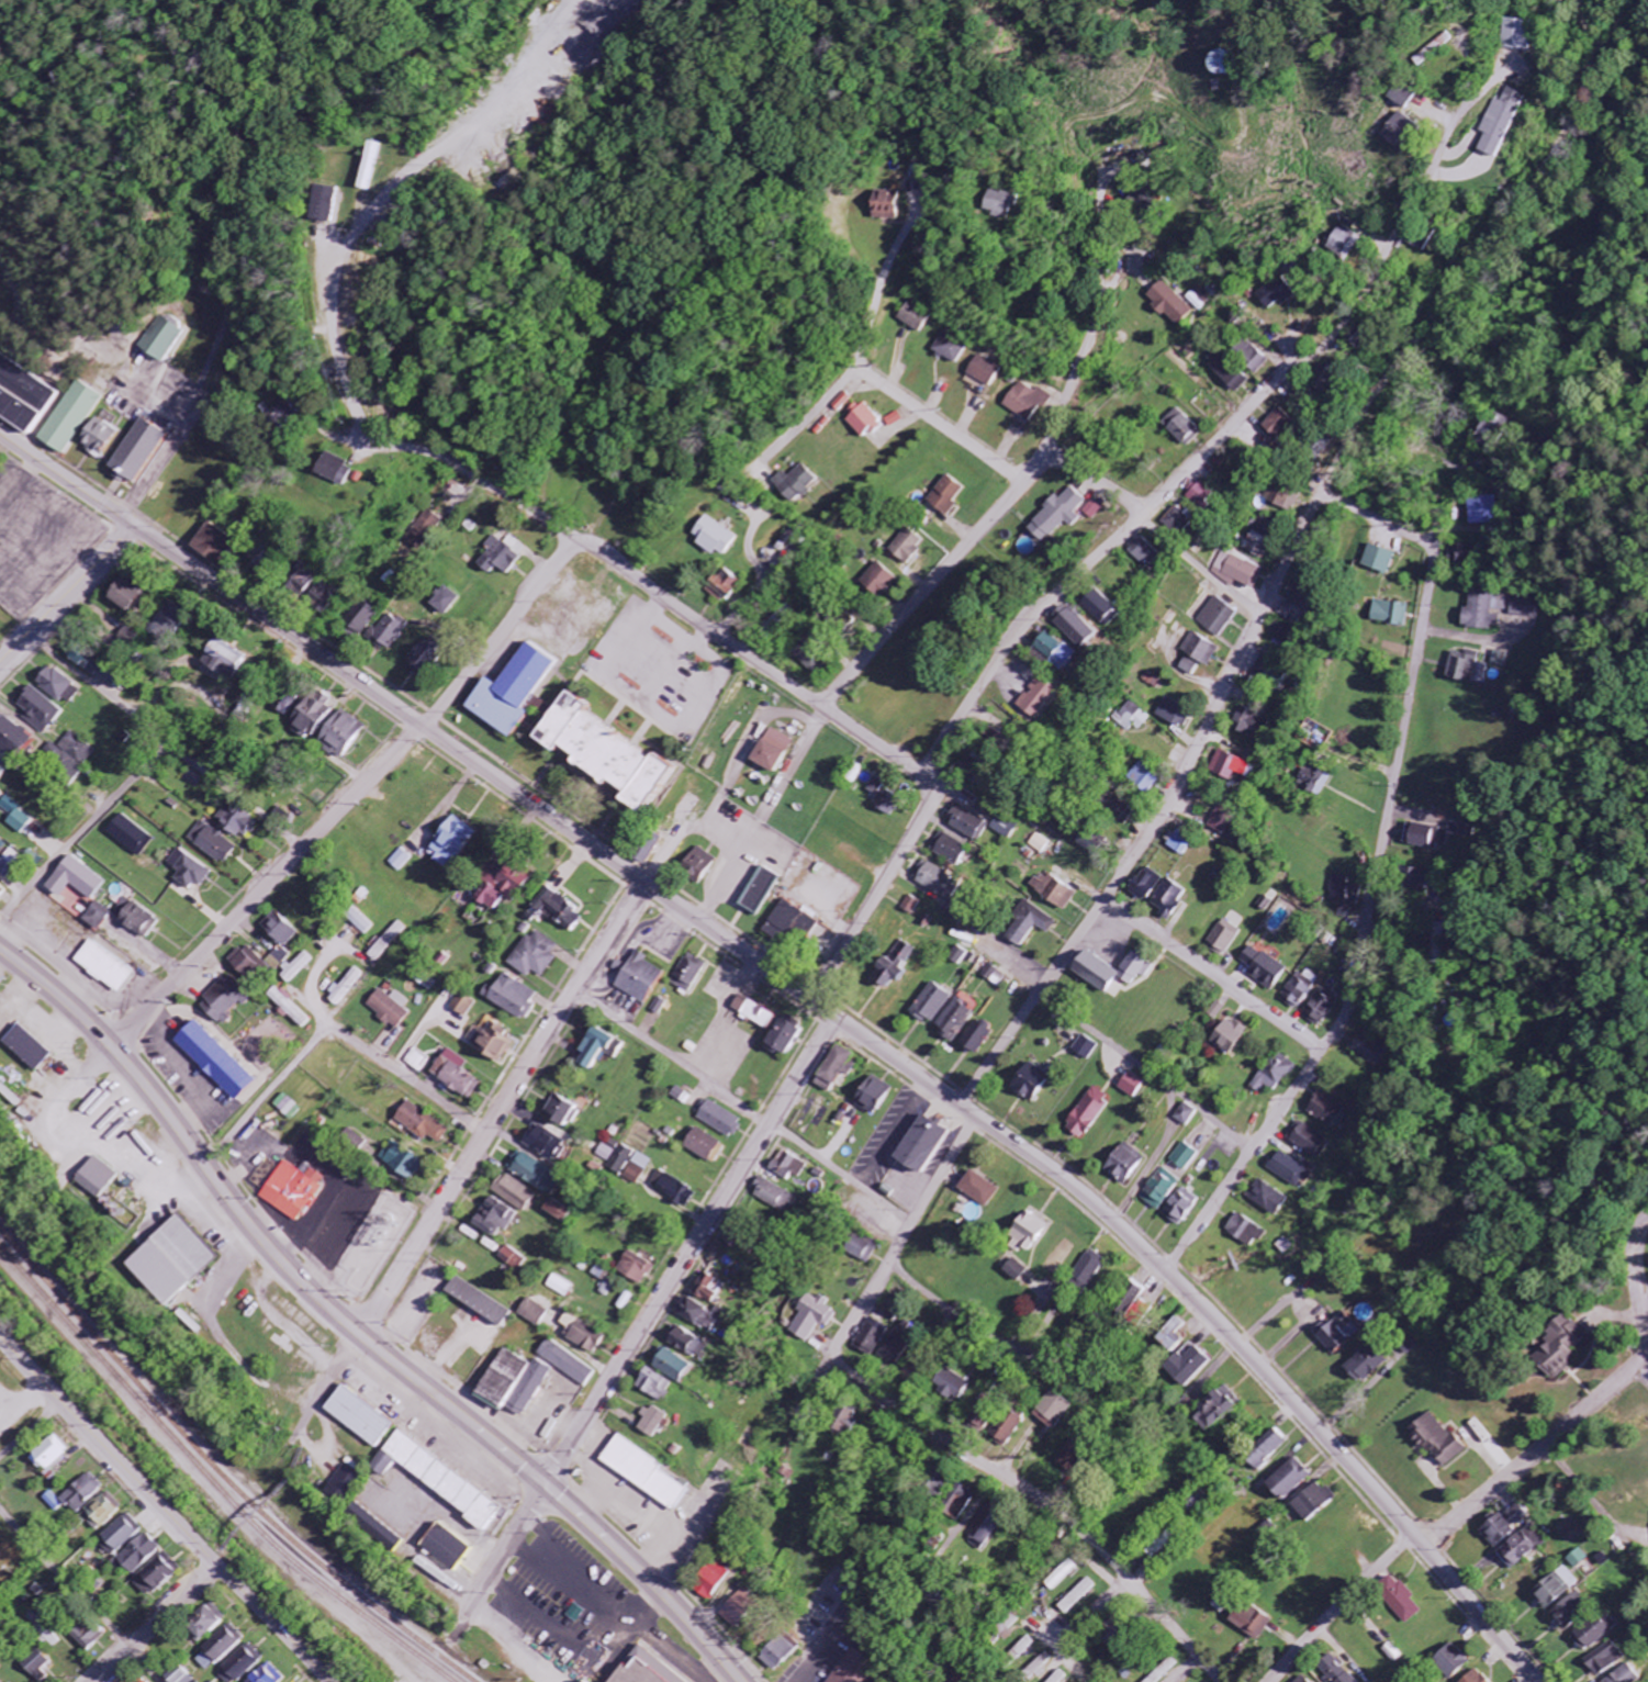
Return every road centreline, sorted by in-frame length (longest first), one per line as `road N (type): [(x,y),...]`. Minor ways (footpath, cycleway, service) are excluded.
road 1 (tertiary): [(1541,1681),(1251,1352),(1089,1200),(0,433)]
road 2 (residential): [(809,1001),(923,818),(935,755),(1017,639),(1360,310),(1465,109),(1469,58)]
road 3 (primary): [(0,949),(114,1049),(246,1218),(326,1304),(547,1483),(745,1681)]
road 4 (residential): [(930,780),(606,554),(460,463),(372,428),(345,356),(341,281),(354,240),(393,191)]
road 5 (residential): [(1167,1271),(1345,1020),(1360,976),(1437,561),(1426,542),(1324,490)]
road 6 (residential): [(958,1107),(1171,805),(1361,411)]
road 7 (residential): [(449,1648),(836,1020)]
road 8 (residential): [(1268,1371),(1447,1192),(1521,952),(1571,878),(1611,886),(1647,917)]
road 9 (residential): [(423,728),(580,539),(664,420),(694,344),(812,195)]
road 10 (residential): [(296,1434),(647,886)]
road 11 (residential): [(1224,1681),(1066,1516),(833,1358)]
road 12 (residential): [(1361,411),(1614,106),(1619,0)]
road 13 (tertiary): [(330,1681),(0,1332)]
road 14 (residential): [(114,1049),(423,728)]
road 15 (residential): [(1424,1546),(1640,1361),(1638,1267),(1647,1226)]
road 16 (residential): [(206,1165),(335,1029),(490,1133)]
road 17 (residential): [(822,706),(1024,483)]
road 18 (residential): [(1323,1052),(1105,900)]
road 19 (residential): [(1055,969),(1271,1123)]
road 20 (residential): [(0,1502),(165,1681)]
road 21 (residential): [(855,1321),(977,1119)]
road 22 (residential): [(1268,1681),(1415,1536)]
road 23 (residential): [(1043,450),(1103,302),(1128,267)]
road 24 (tertiary): [(0,673),(138,530)]
road 25 (residential): [(1024,483),(862,369)]
road 26 (residential): [(96,1681),(223,1568)]
road 27 (residential): [(1140,518),(1264,615)]

